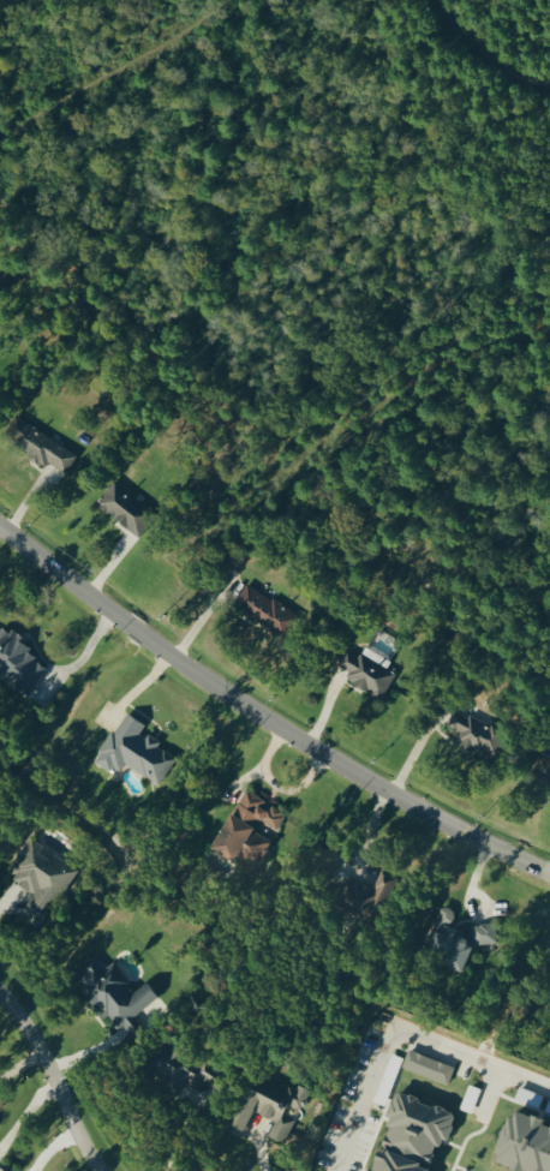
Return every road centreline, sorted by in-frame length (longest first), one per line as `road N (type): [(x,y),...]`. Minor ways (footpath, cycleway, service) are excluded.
road 1 (residential): [(549,874),(438,820),(265,719),(0,528)]
road 2 (residential): [(0,997),(29,1033),(97,1170)]

